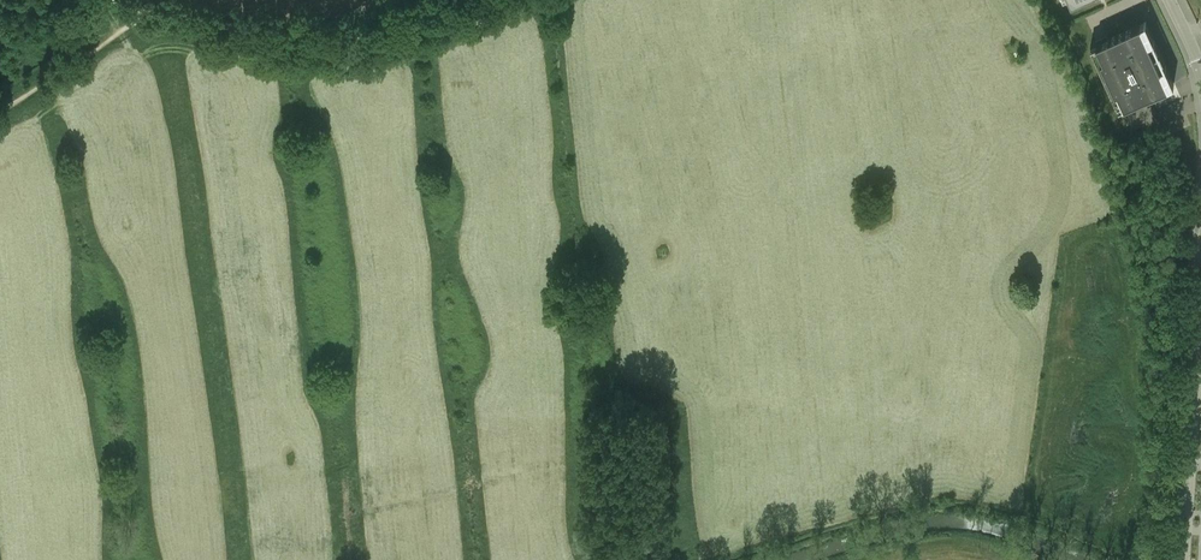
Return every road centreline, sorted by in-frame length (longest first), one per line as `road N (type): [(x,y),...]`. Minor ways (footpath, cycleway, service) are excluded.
road 1 (tertiary): [(1184,559),(1200,301)]

